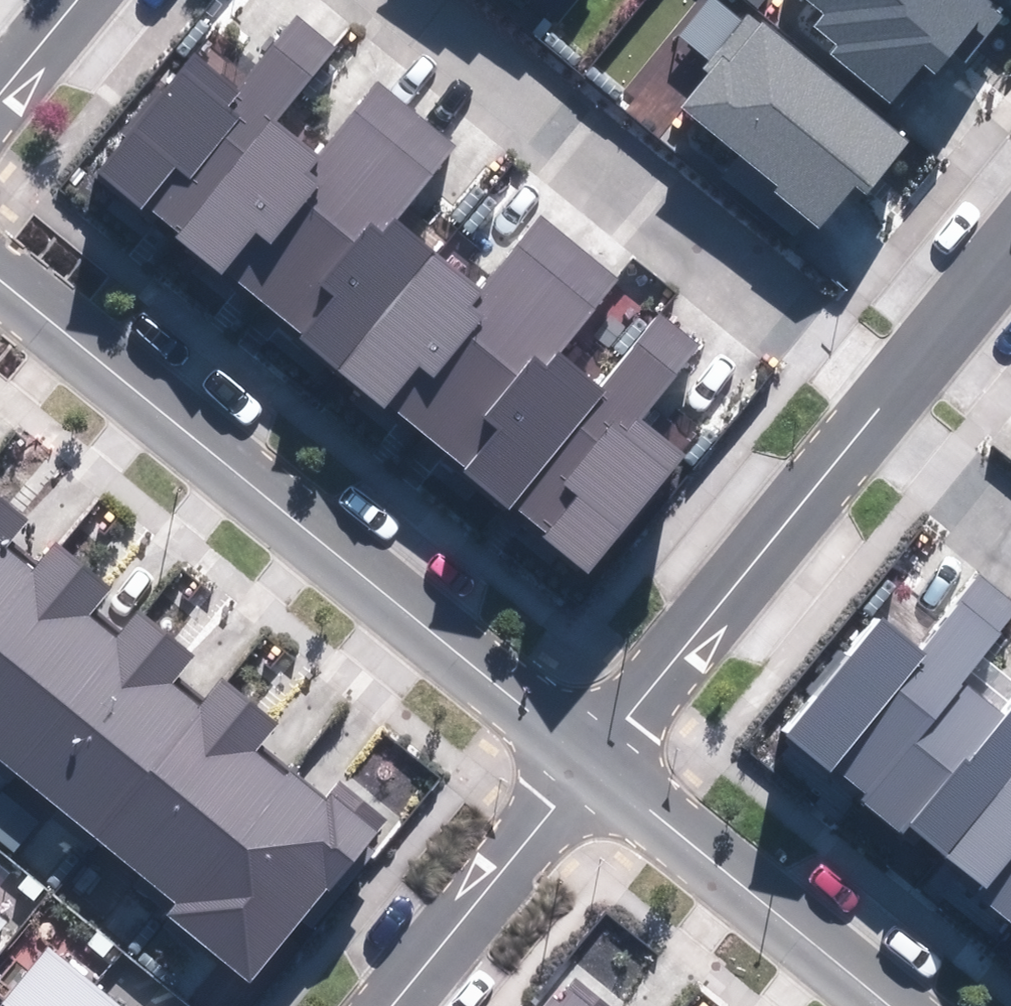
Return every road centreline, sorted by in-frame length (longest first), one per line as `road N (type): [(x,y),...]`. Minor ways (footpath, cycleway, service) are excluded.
road 1 (residential): [(0,281),(579,763)]
road 2 (residential): [(376,0),(865,415)]
road 3 (residential): [(579,763),(865,415)]
road 4 (residential): [(579,763),(891,1005)]
road 5 (residential): [(379,1005),(579,763)]
road 6 (residential): [(865,415),(1010,239)]
road 7 (residential): [(865,415),(1010,529)]
road 8 (residential): [(0,93),(79,0)]

